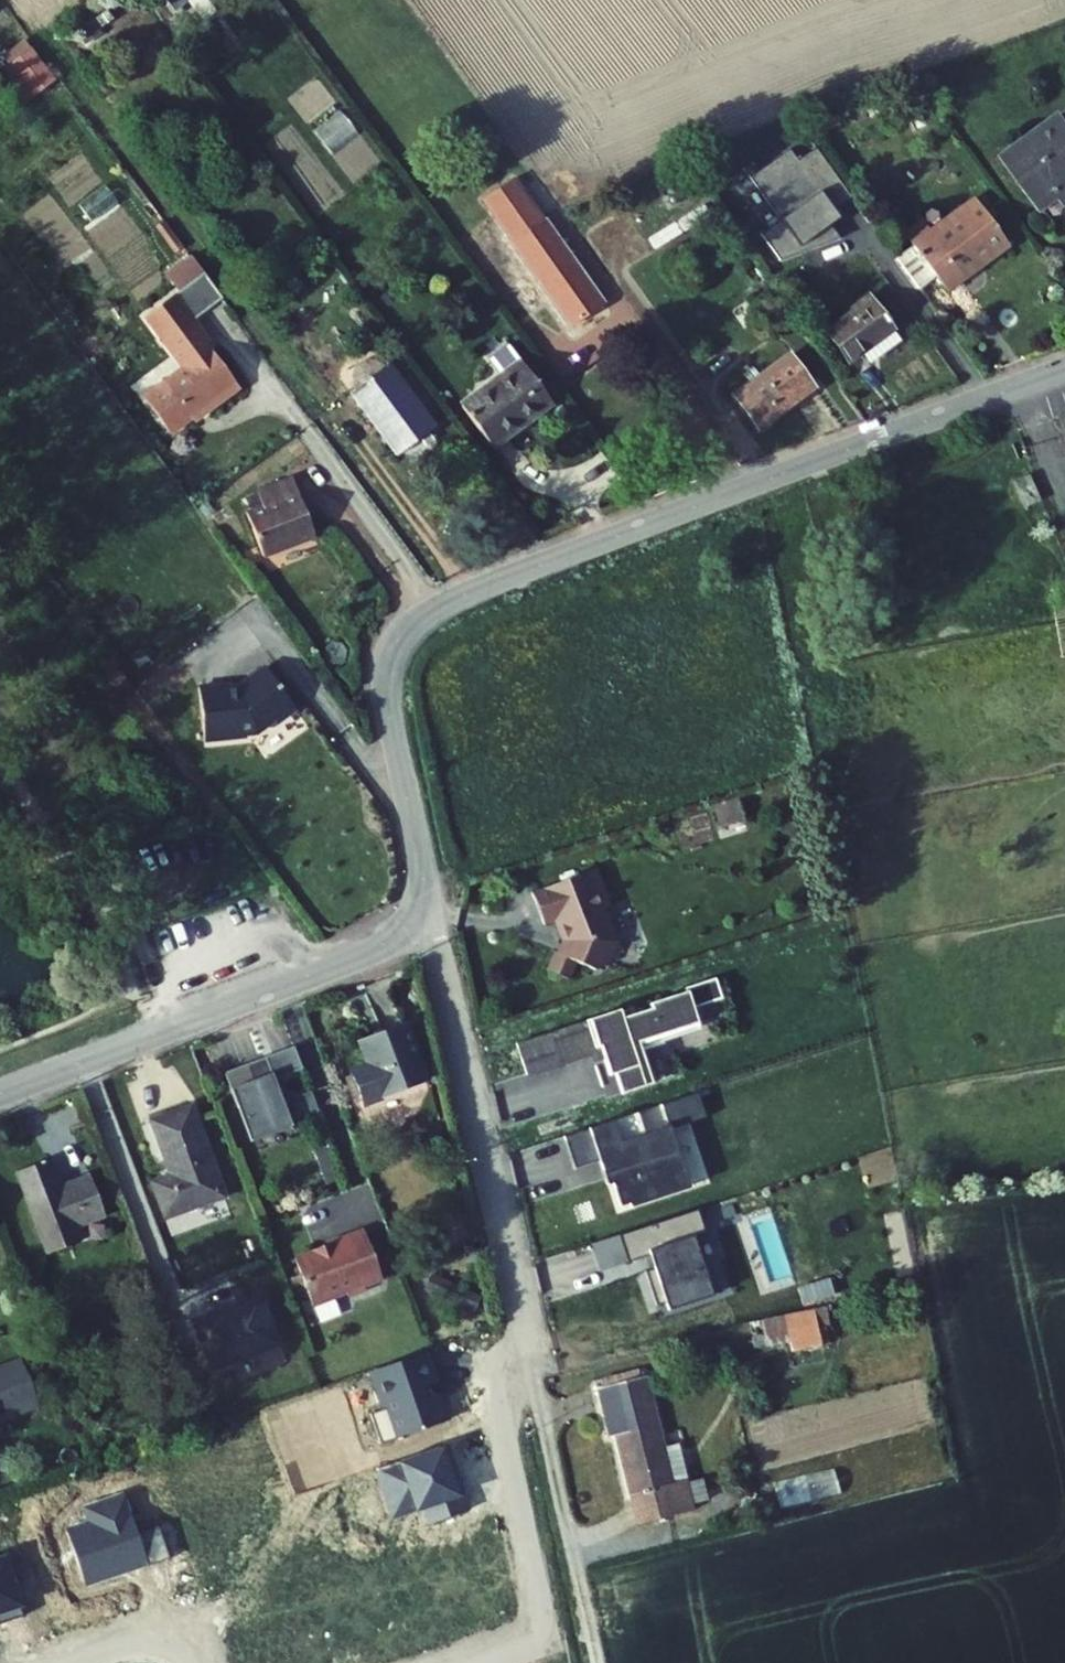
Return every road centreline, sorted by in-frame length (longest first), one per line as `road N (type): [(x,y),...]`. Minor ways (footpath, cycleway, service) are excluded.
road 1 (unclassified): [(421,906),(422,863),(386,683),(393,650),(413,623),(469,593),(1064,369)]
road 2 (unclassified): [(0,1092),(376,948),(405,929),(421,906)]
road 3 (unclassified): [(421,906),(437,945),(526,1346)]
road 4 (residential): [(526,1346),(504,1370),(498,1410),(530,1621),(518,1640),(453,1662)]
road 5 (unclassified): [(526,1346),(585,1612)]
road 6 (residential): [(202,1662),(194,1649),(110,1642),(57,1662)]

